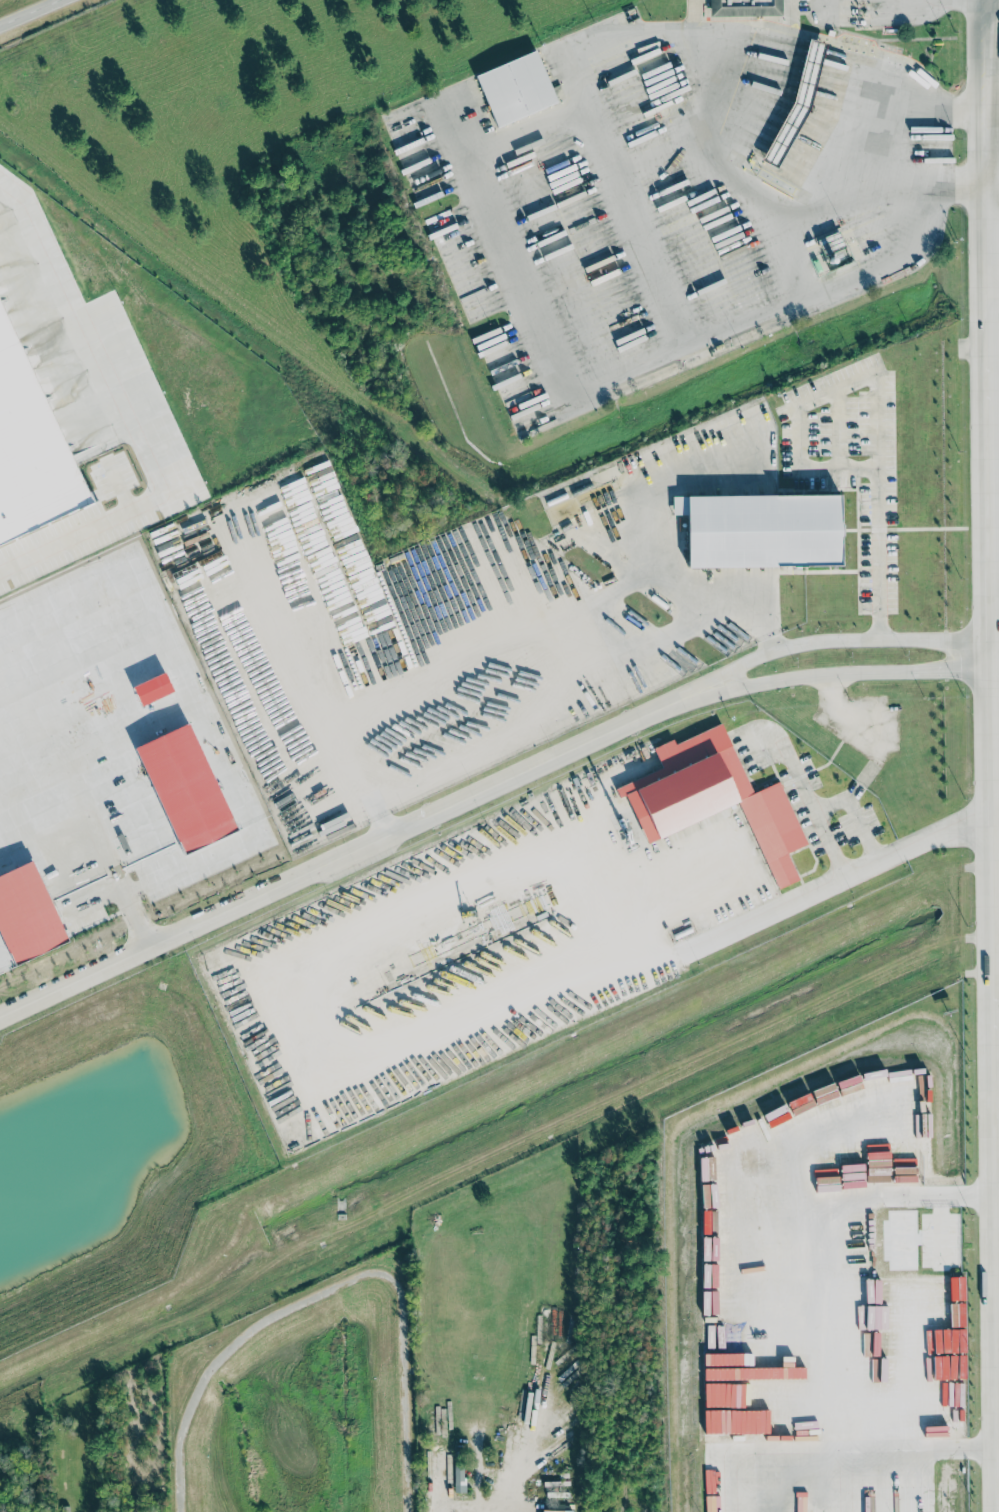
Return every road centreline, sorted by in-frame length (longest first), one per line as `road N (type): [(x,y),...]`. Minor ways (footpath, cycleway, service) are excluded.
road 1 (secondary): [(998,1511),(988,109)]
road 2 (residential): [(680,955),(949,827),(995,820)]
road 3 (residential): [(511,1511),(502,1269)]

